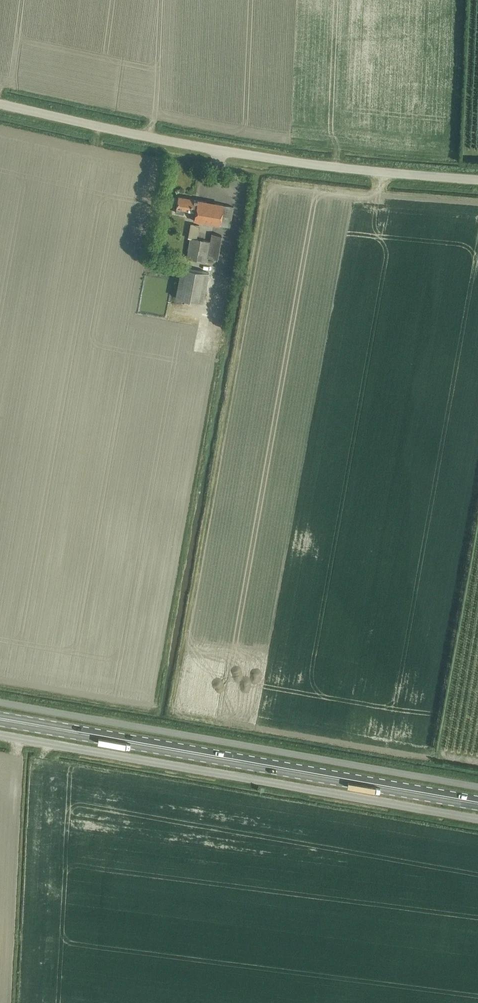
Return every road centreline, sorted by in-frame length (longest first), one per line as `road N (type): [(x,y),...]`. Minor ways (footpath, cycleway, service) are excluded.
road 1 (primary): [(477,806),(0,720)]
road 2 (unclassified): [(0,703),(477,787)]
road 3 (unclassified): [(477,821),(0,738)]
road 4 (unclassified): [(477,186),(246,156),(0,107)]

